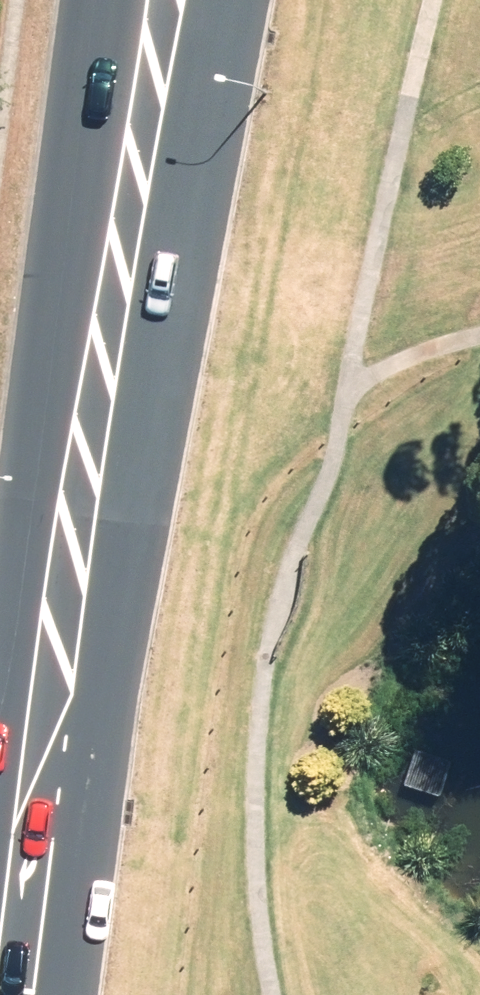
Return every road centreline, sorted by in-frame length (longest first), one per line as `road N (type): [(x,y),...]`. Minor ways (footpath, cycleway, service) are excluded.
road 1 (secondary): [(129,168),(45,779)]
road 2 (secondary): [(45,779),(15,994)]
road 3 (secondary): [(202,0),(129,168)]
road 4 (secondary): [(129,168),(118,0)]

